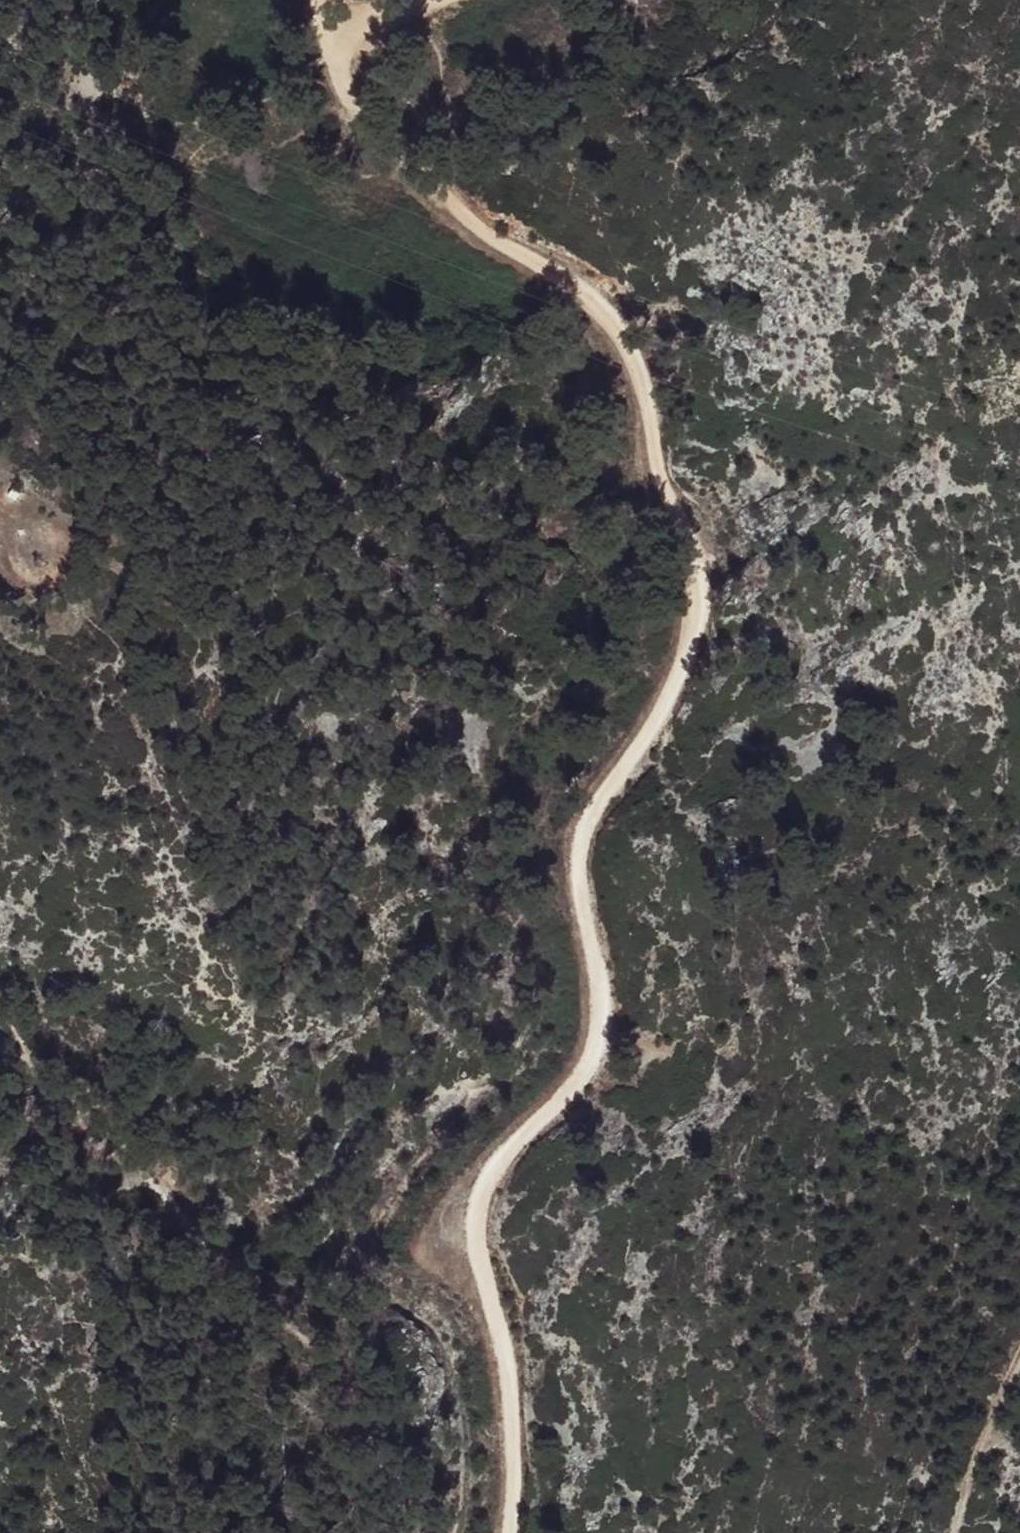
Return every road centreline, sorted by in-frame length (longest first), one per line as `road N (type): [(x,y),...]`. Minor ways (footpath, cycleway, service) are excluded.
road 1 (track): [(320,0),(367,131),(471,234),(588,303),(628,352),(658,488),(693,542),(698,598),(680,679),(587,823),(577,865),(599,1032),(589,1075),(507,1158),(475,1221),(510,1443),(508,1532)]
road 2 (track): [(1019,1354),(984,1433),(954,1532)]

